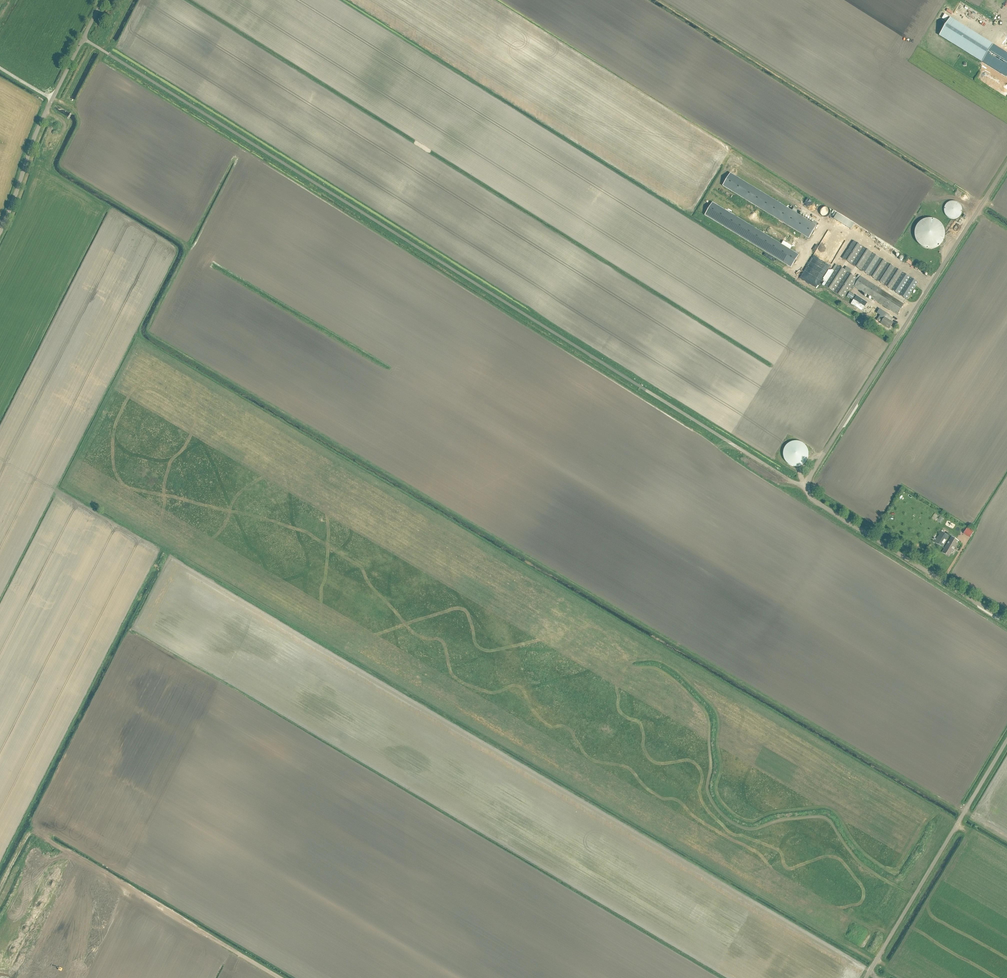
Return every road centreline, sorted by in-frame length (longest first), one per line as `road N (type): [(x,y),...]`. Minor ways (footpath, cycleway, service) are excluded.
road 1 (unclassified): [(806,486),(1006,164)]
road 2 (unclassified): [(0,230),(42,119),(103,0)]
road 3 (unclassified): [(1006,621),(814,501),(806,486)]
road 4 (unclassified): [(646,390),(806,486)]

